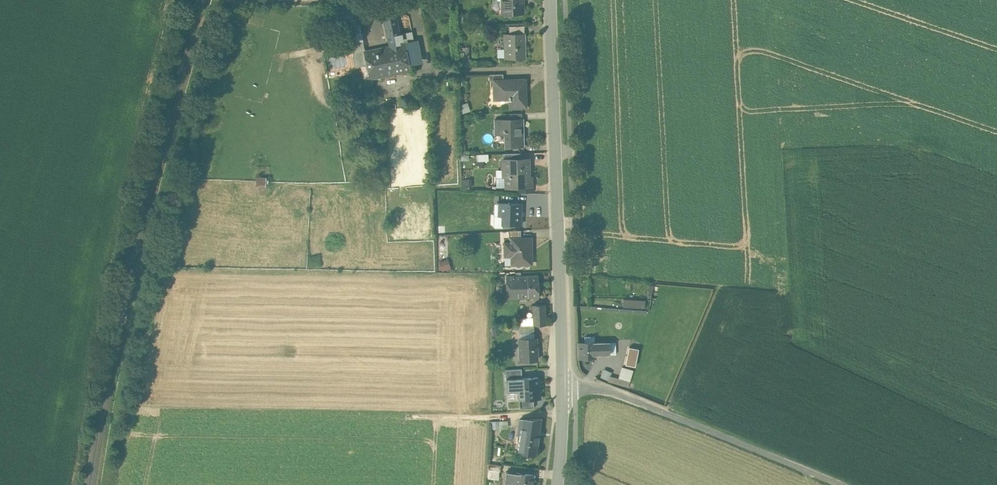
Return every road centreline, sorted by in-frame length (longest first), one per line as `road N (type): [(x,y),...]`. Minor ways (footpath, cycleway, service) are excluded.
road 1 (tertiary): [(564,377),(554,0)]
road 2 (residential): [(564,377),(844,484)]

